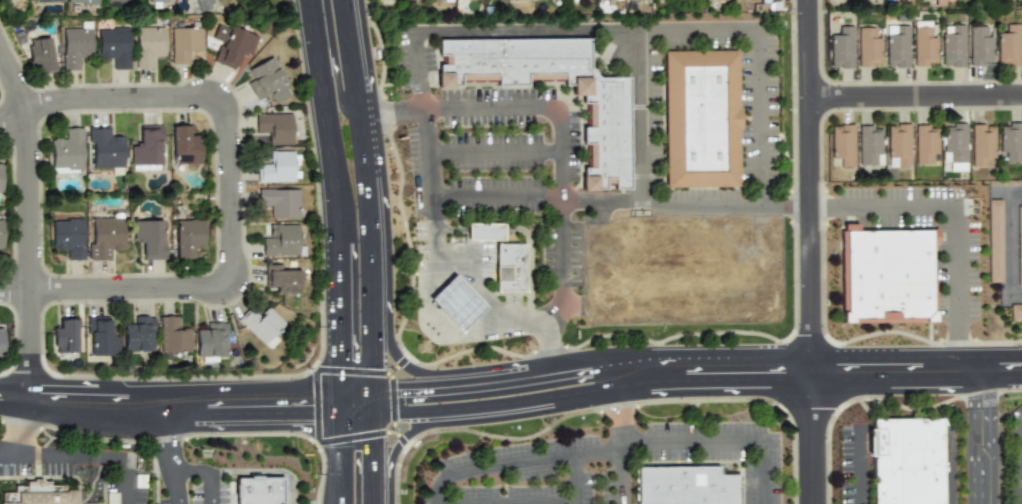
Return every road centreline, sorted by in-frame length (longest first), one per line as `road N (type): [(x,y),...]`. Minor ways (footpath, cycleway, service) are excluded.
road 1 (residential): [(31,290),(215,288),(230,283),(236,269),(228,112),(220,101),(81,99),(25,115)]
road 2 (secondary): [(301,0),(330,262),(332,503)]
road 3 (secondary): [(386,503),(385,274),(356,0)]
road 4 (tertiary): [(1021,367),(721,369),(617,380)]
road 5 (tertiary): [(385,403),(138,406),(0,395)]
road 6 (residential): [(810,0),(813,369)]
road 7 (residential): [(0,50),(20,94),(29,147),(31,396)]
road 8 (tertiary): [(385,403),(407,413),(460,413),(589,395),(617,380)]
road 9 (tertiary): [(617,380),(584,370),(385,403)]
road 10 (residential): [(1021,96),(810,98)]
road 11 (secondary): [(325,0),(339,98),(354,115),(372,118)]
road 12 (residential): [(813,369),(814,503)]
road 13 (secondary): [(459,386),(407,359),(385,295)]

